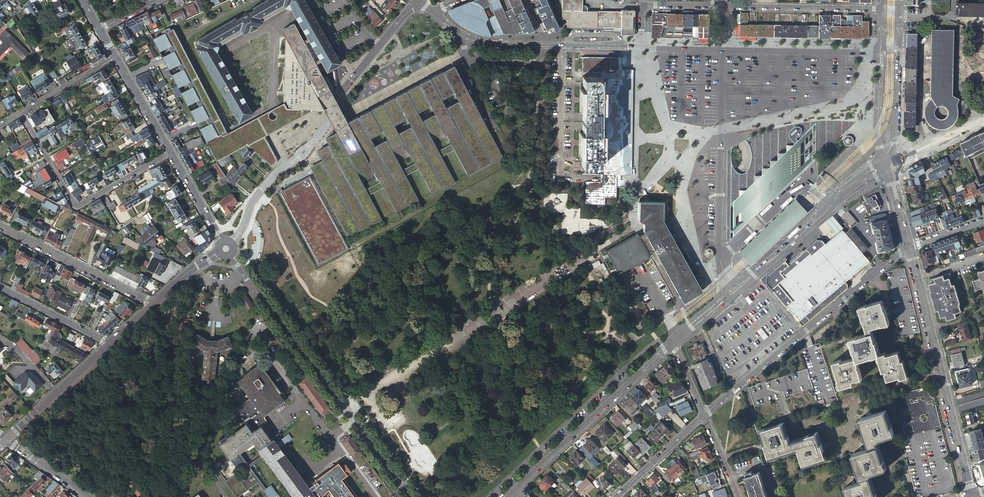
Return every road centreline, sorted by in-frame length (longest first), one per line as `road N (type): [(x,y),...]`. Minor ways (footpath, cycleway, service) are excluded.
road 1 (residential): [(226,248),(256,196),(313,142),(359,71),(420,3)]
road 2 (tertiary): [(226,248),(410,496)]
road 3 (residential): [(703,417),(909,247)]
road 4 (residential): [(909,247),(971,494)]
road 5 (residential): [(728,294),(719,245),(722,50)]
road 6 (tertiary): [(504,496),(673,341)]
road 7 (residential): [(434,12),(483,42),(638,46)]
road 8 (residential): [(0,226),(153,305)]
road 9 (residential): [(883,9),(720,5)]
road 10 (residential): [(731,51),(881,47)]
road 11 (tertiary): [(6,439),(109,345)]
road 12 (tertiary): [(728,294),(828,202)]
road 13 (residential): [(0,288),(109,345)]
road 14 (tertiary): [(889,165),(898,43)]
road 15 (residential): [(720,5),(641,5),(638,46)]
road 16 (tertiary): [(881,47),(879,135),(889,165)]

